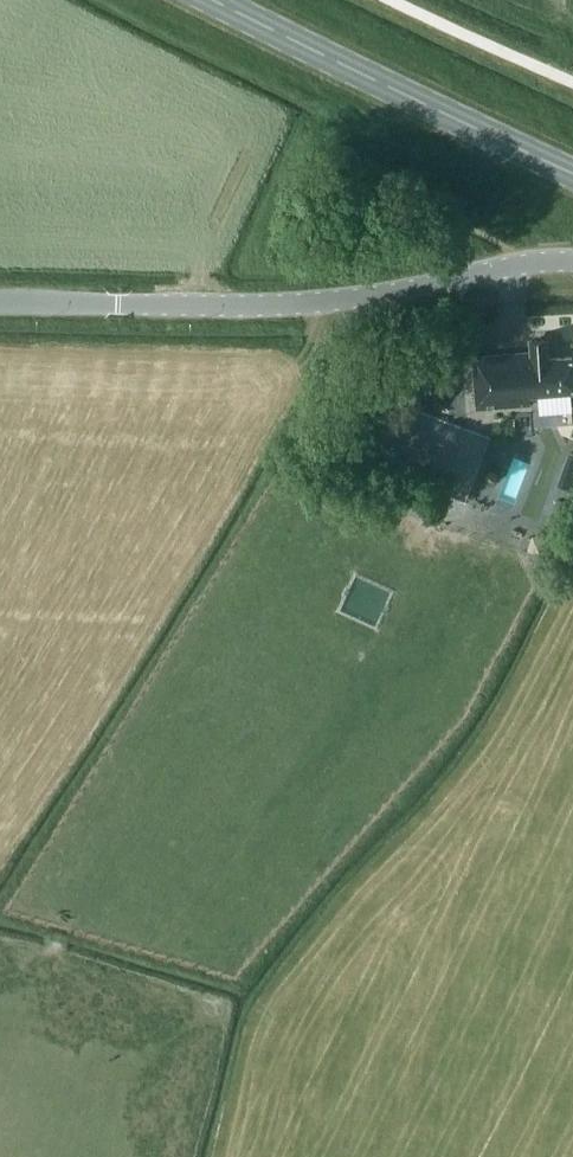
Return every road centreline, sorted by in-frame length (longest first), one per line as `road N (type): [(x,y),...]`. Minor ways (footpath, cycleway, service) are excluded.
road 1 (tertiary): [(572,261),(320,301),(0,302)]
road 2 (secondary): [(572,176),(202,0)]

